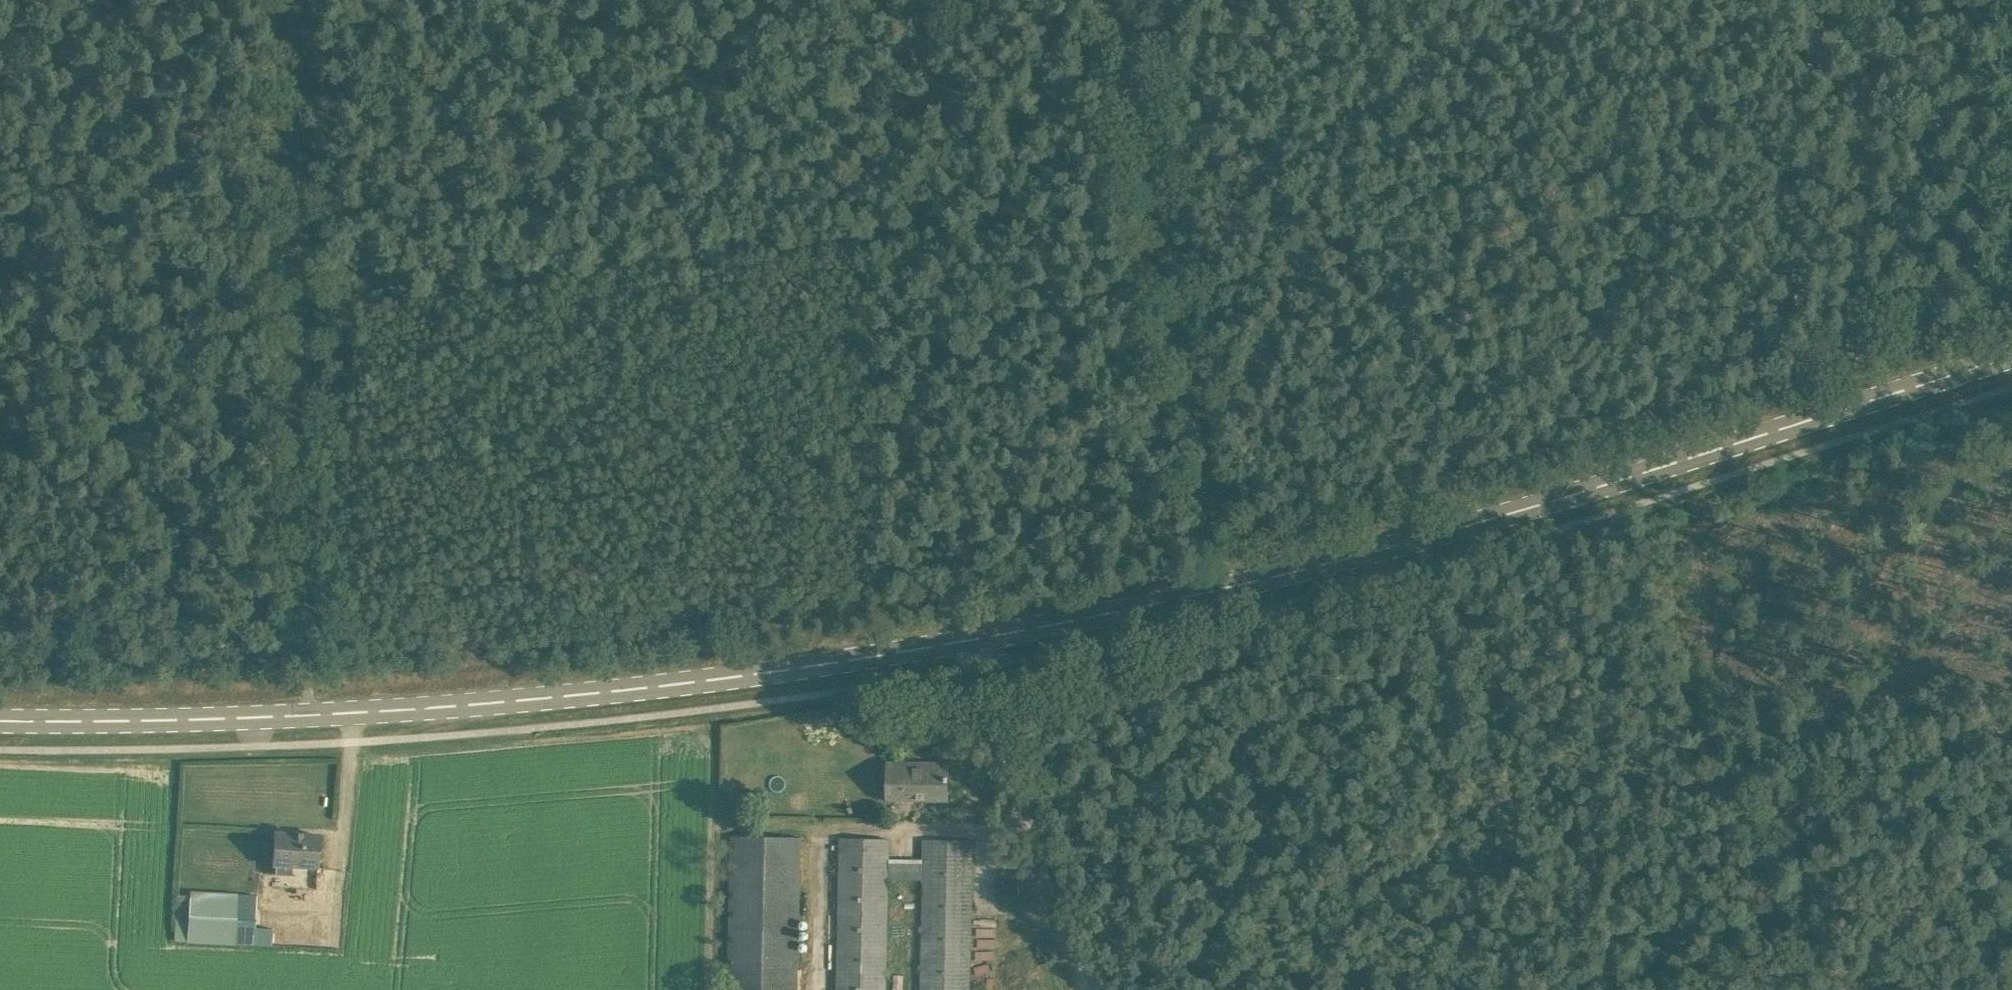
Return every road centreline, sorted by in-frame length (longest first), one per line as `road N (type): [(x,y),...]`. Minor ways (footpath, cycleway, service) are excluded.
road 1 (secondary): [(0,721),(259,722),(573,698),(1029,627),(1231,588),(1522,510),(2011,359)]
road 2 (track): [(283,0),(318,718)]
road 3 (track): [(1118,0),(1221,531)]
road 4 (track): [(816,989),(816,881),(827,836),(886,829),(1026,834)]
road 5 (track): [(1858,335),(1859,0)]
road 6 (track): [(1026,834),(1051,872),(1088,989)]

